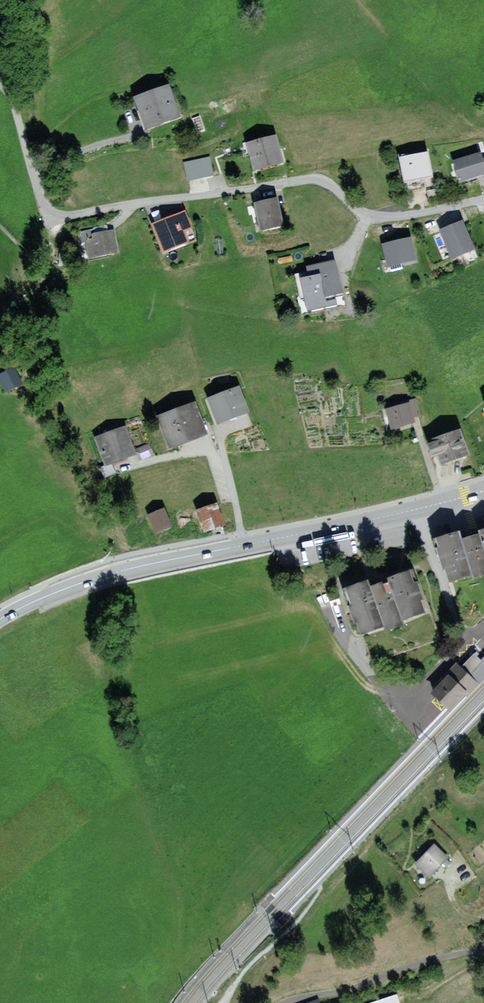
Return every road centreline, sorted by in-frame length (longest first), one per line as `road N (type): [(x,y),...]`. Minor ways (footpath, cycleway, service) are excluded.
road 1 (residential): [(0,82),(41,202),(56,216),(312,178),(380,218),(483,199)]
road 2 (primary): [(0,620),(131,568),(483,488)]
road 3 (unclassified): [(483,947),(281,1002)]

